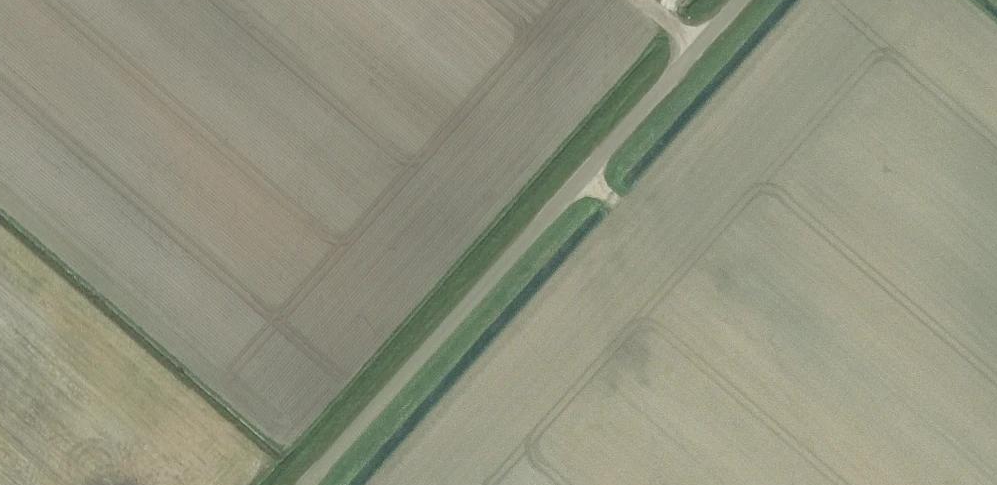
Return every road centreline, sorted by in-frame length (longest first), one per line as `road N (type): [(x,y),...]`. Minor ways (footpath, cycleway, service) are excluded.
road 1 (unclassified): [(307,484),(742,0)]

